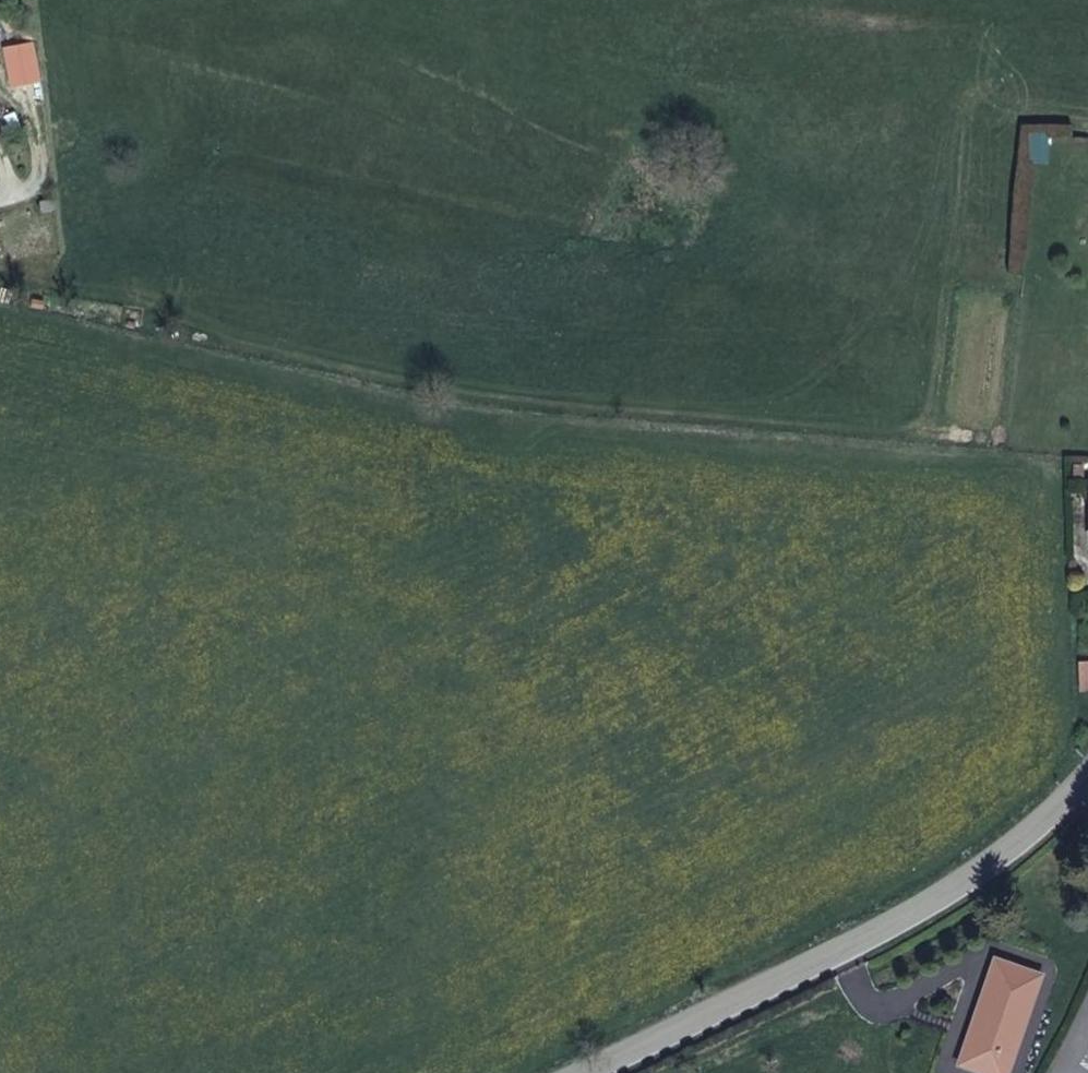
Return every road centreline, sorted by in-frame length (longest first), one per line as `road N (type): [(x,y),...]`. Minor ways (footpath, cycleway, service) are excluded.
road 1 (tertiary): [(585,1072),(920,911),(995,860),(1087,771)]

